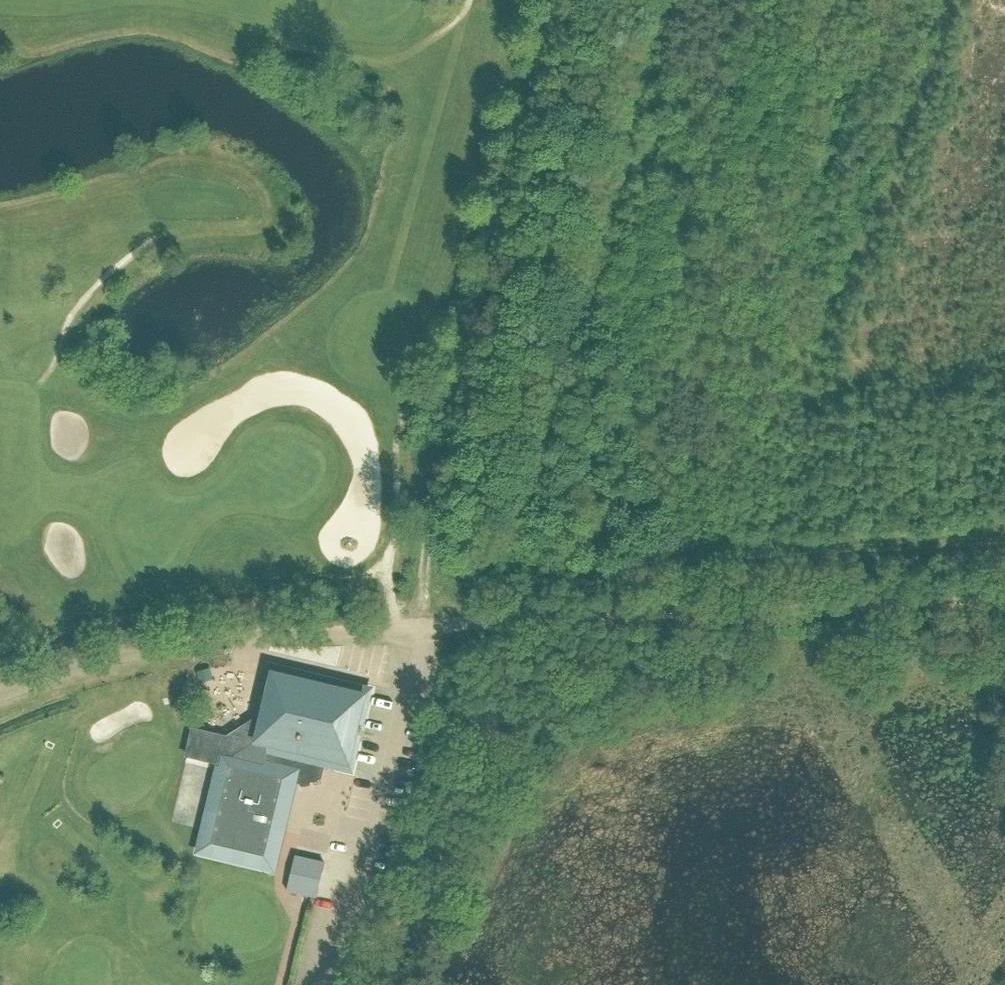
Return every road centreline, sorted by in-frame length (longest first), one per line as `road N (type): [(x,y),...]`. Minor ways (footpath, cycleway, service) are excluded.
road 1 (track): [(422,629),(563,0)]
road 2 (track): [(464,627),(1004,598)]
road 3 (unclassified): [(0,699),(185,646),(422,629)]

